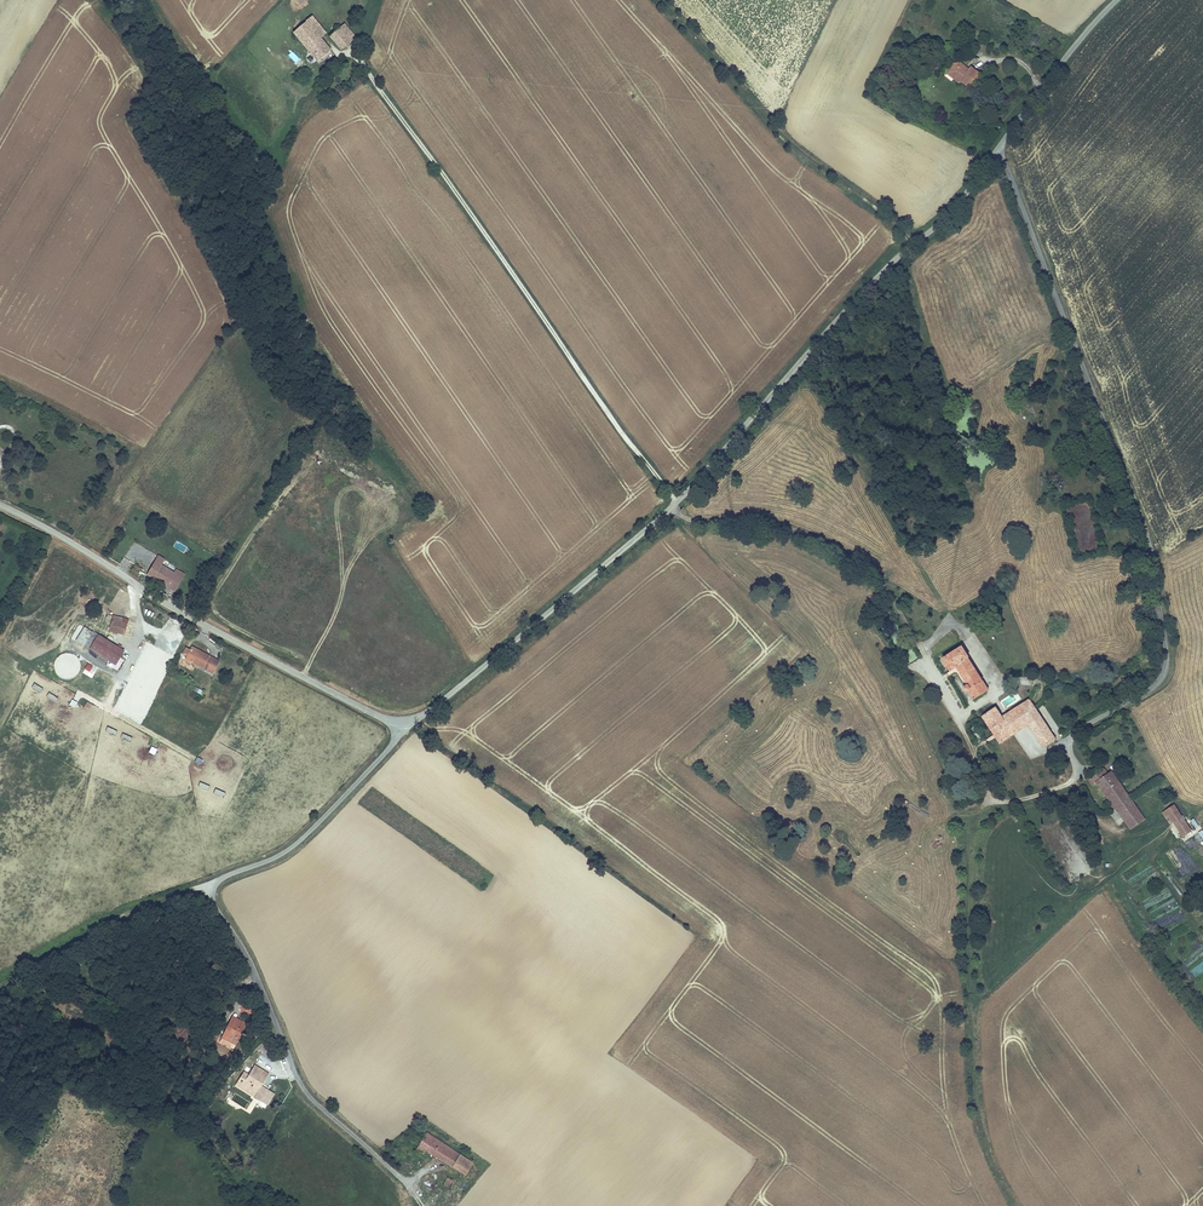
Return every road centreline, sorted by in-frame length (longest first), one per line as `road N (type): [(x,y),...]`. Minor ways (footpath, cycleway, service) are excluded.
road 1 (tertiary): [(997,151),(954,212),(899,254),(670,510),(417,719),(384,717),(190,617),(0,504)]
road 2 (unclassified): [(1076,766),(1066,744),(1073,729),(1159,678),(1161,618),(1150,551),(1118,457),(997,151)]
road 3 (track): [(1014,1205),(978,1129),(968,1042),(972,877),(986,799)]
road 4 (track): [(217,880),(112,921),(0,986)]
road 5 (tertiary): [(1116,0),(997,151)]

